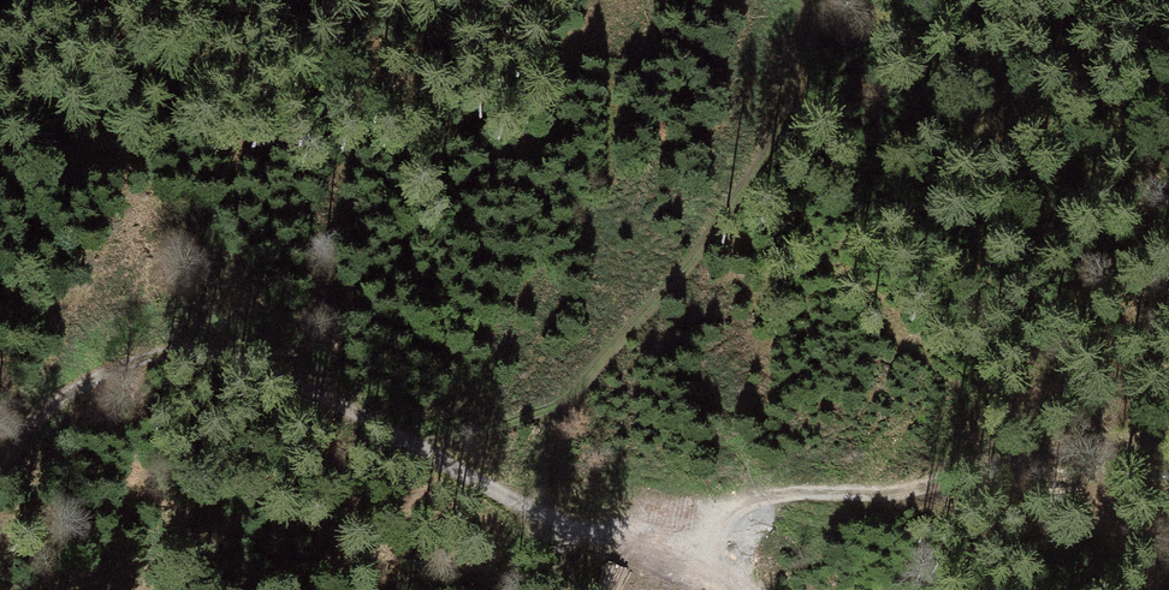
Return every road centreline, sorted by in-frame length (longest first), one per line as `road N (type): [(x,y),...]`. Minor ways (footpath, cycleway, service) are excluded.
road 1 (track): [(542,525),(300,373),(242,356),(192,350),(104,368),(0,448)]
road 2 (track): [(542,525),(560,420),(749,185),(787,118),(813,0)]
road 3 (track): [(542,525),(744,589)]

